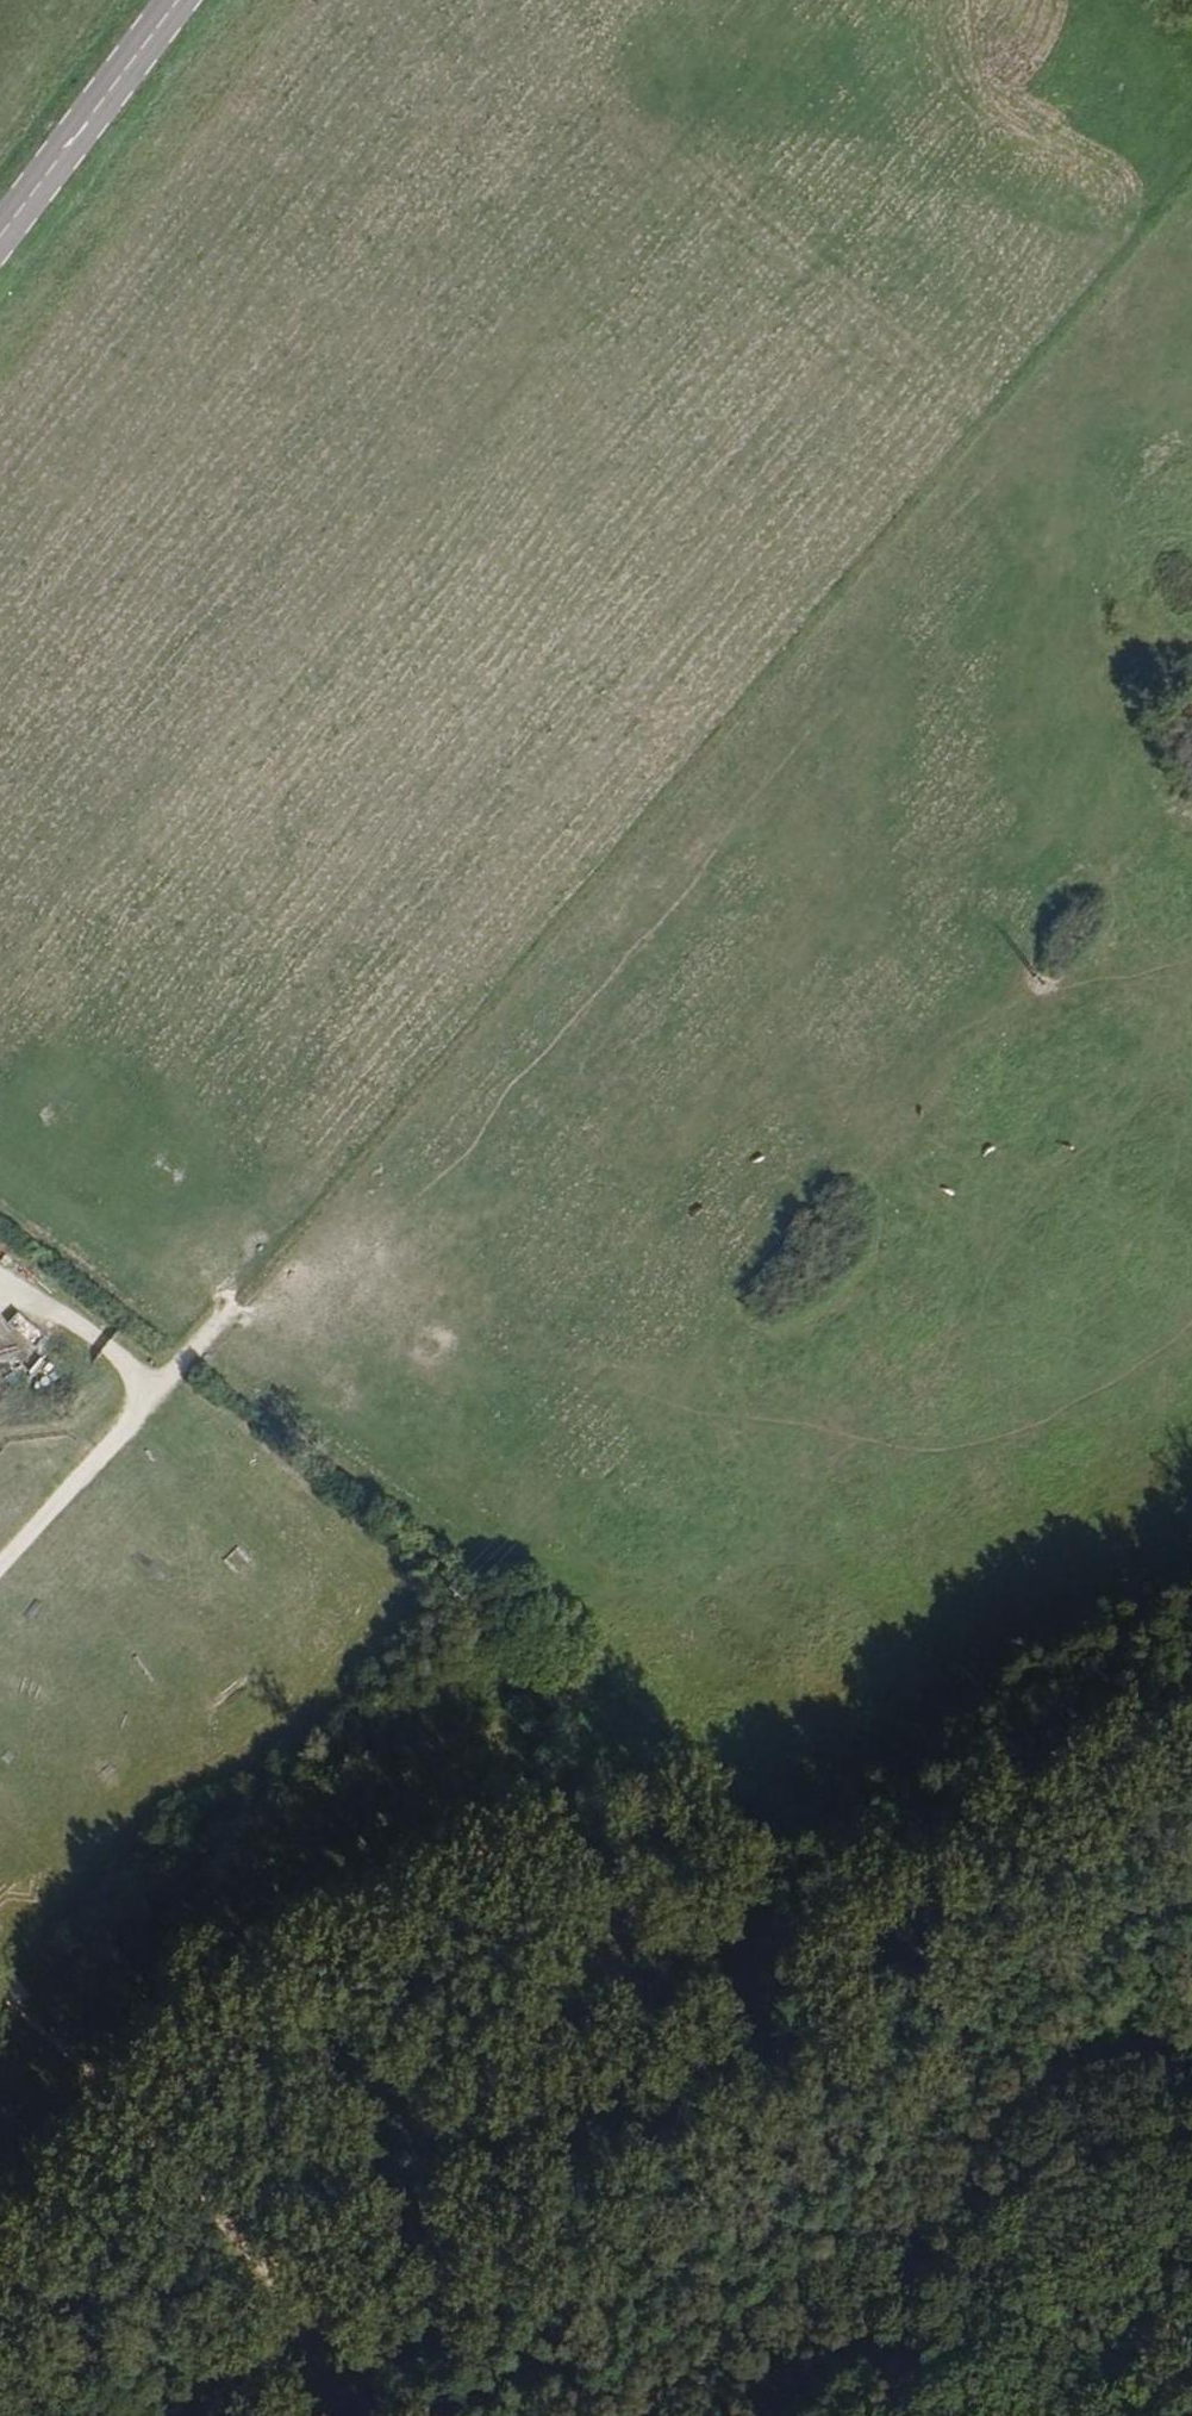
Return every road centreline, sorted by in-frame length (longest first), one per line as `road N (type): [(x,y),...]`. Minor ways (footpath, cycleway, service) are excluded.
road 1 (track): [(0,1560),(230,1310)]
road 2 (primary): [(0,234),(174,0)]
road 3 (track): [(1034,2415),(1191,2248)]

